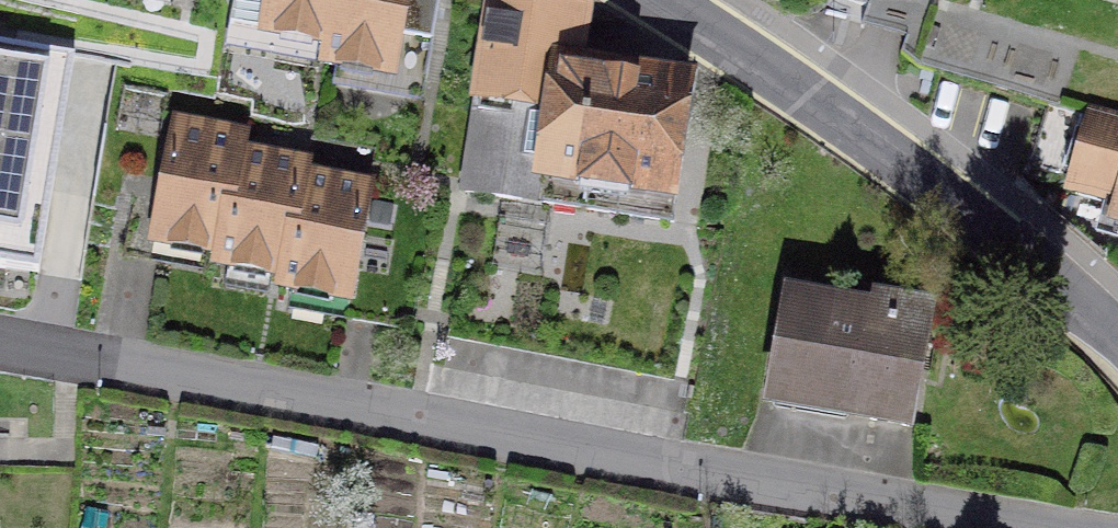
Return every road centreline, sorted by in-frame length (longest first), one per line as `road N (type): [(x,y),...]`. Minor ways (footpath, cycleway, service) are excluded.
road 1 (residential): [(0,337),(982,527)]
road 2 (tertiary): [(659,0),(971,219),(1117,345)]

